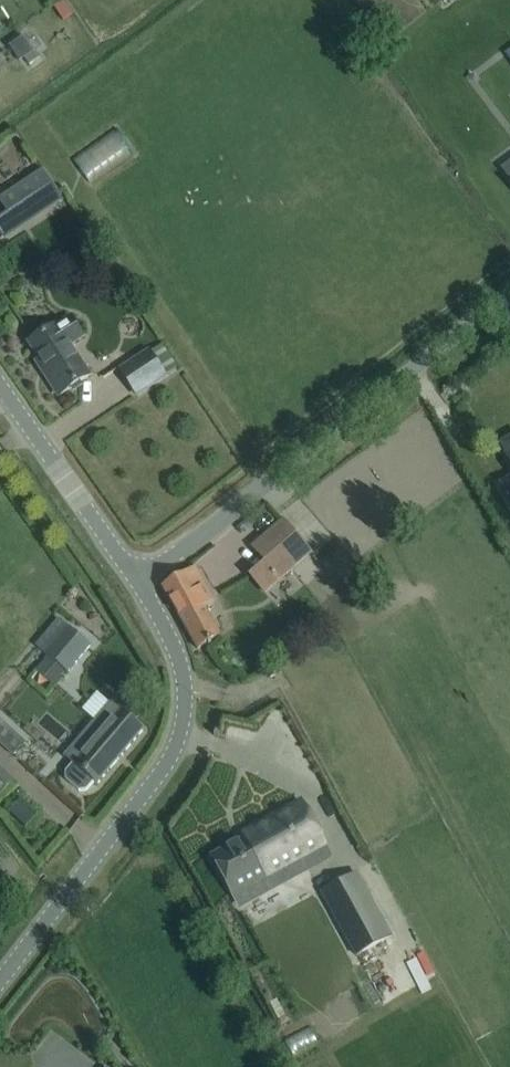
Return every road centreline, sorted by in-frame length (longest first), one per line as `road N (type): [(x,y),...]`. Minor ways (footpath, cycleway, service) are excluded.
road 1 (unclassified): [(0,989),(167,767),(181,728),(185,687),(136,580)]
road 2 (unclassified): [(136,580),(509,292)]
road 3 (unclassified): [(136,580),(0,394)]

